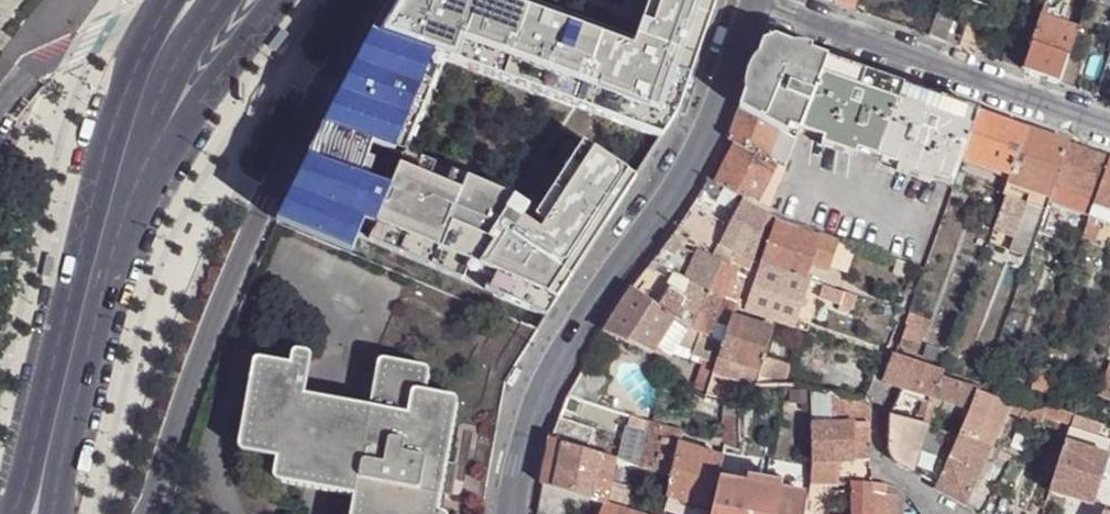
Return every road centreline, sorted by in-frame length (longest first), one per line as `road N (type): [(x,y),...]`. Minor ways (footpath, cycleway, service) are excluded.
road 1 (unclassified): [(512,513),(548,378),(676,188),(752,4)]
road 2 (unclassified): [(752,4),(1109,129)]
road 3 (secondary): [(40,478),(118,183)]
road 4 (secondary): [(118,183),(204,97),(280,0)]
road 5 (residential): [(938,513),(880,461),(890,389)]

